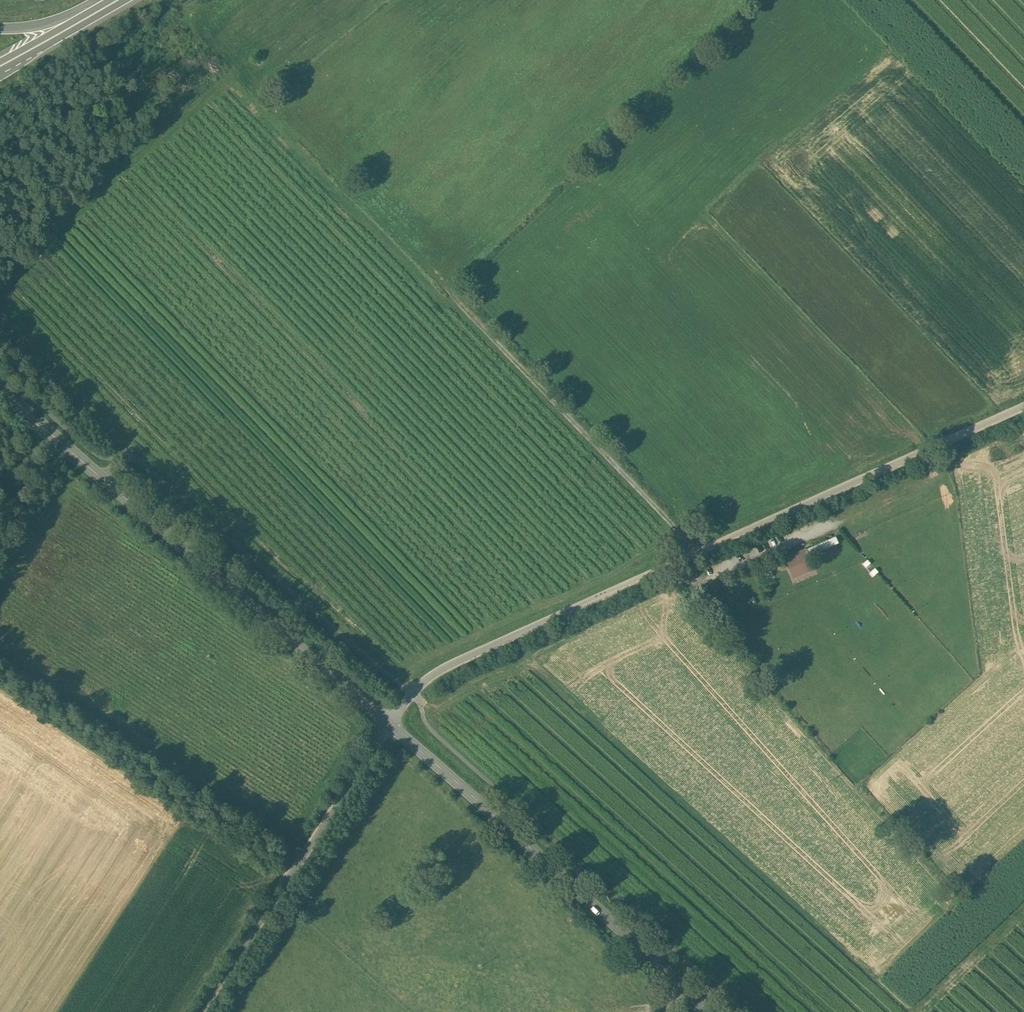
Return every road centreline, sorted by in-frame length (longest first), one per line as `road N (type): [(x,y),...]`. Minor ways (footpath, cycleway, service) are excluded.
road 1 (unclassified): [(1023,408),(446,667),(389,723)]
road 2 (secondary): [(0,389),(389,723)]
road 3 (track): [(697,553),(600,438),(357,186)]
road 4 (secondary): [(389,723),(710,1011)]
road 5 (unclassified): [(199,1011),(389,723)]
road 6 (trunk): [(0,74),(131,0)]
road 7 (trunk): [(108,0),(0,58)]

